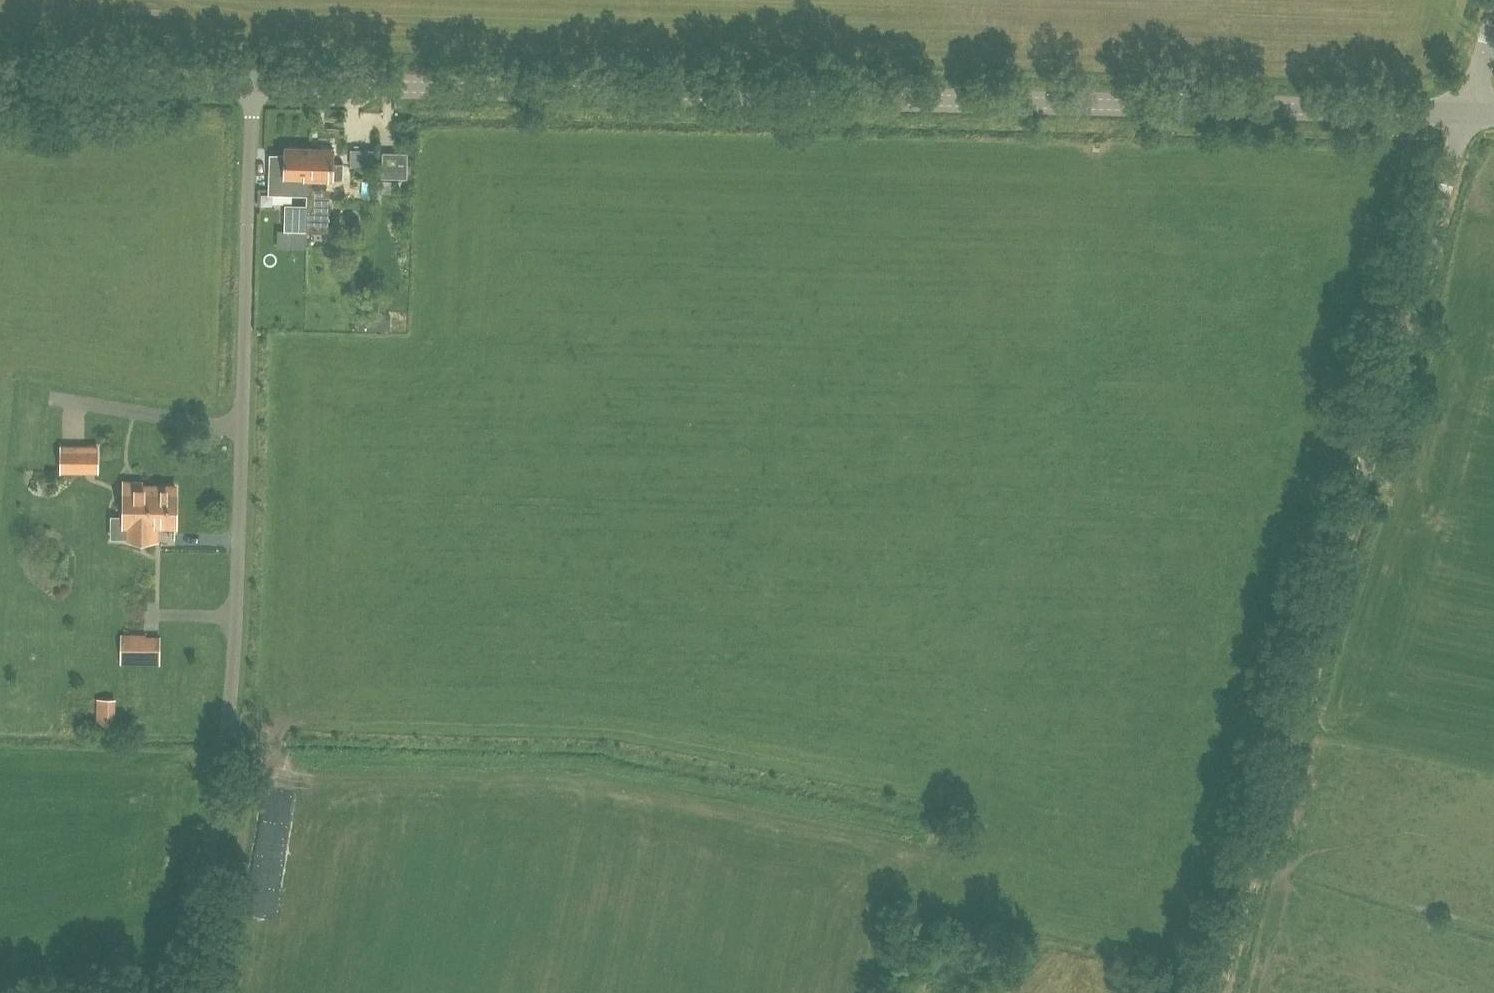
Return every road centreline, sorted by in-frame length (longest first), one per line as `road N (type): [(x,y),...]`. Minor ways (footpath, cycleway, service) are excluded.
road 1 (tertiary): [(1455,110),(241,78)]
road 2 (unclassified): [(1203,992),(1455,110)]
road 3 (unclassified): [(179,992),(229,505),(241,78)]
road 4 (tertiary): [(241,78),(0,73)]

